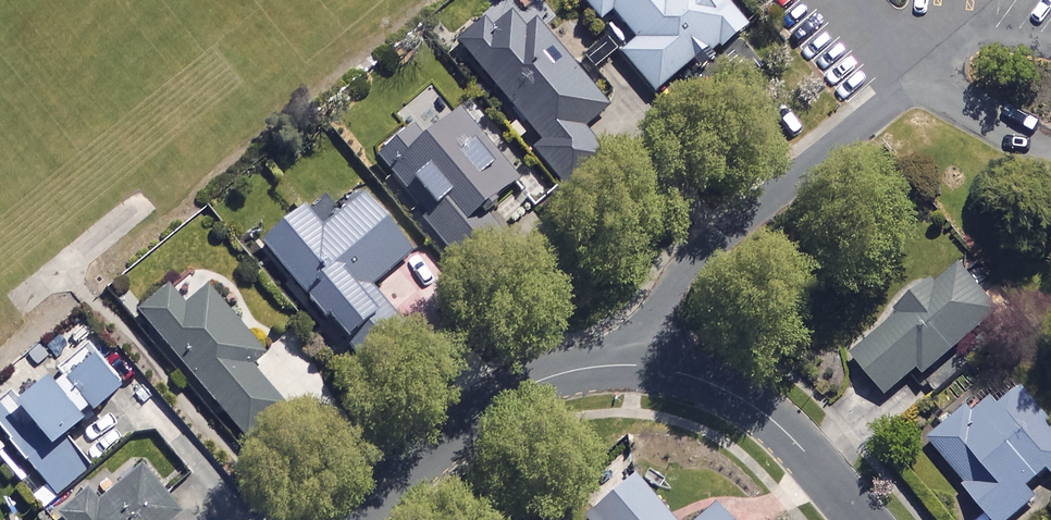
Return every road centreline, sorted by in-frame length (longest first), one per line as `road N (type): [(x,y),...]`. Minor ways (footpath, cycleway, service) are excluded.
road 1 (residential): [(655,365),(669,288),(684,267),(911,83)]
road 2 (residential): [(346,519),(526,384),(572,370),(655,365)]
road 3 (residential): [(655,365),(688,371),(766,414),(862,519)]

